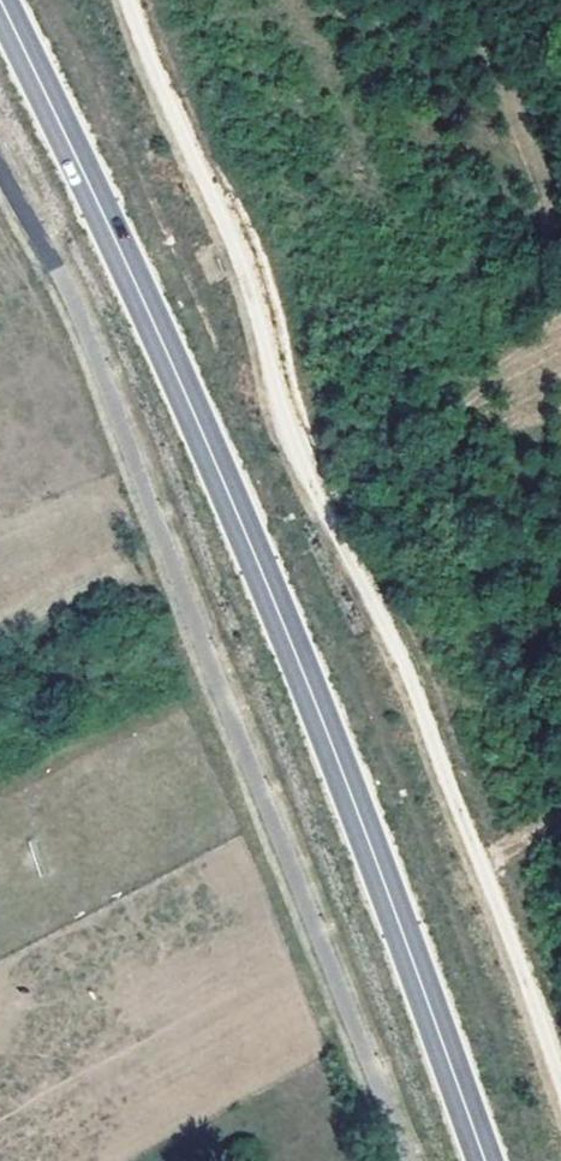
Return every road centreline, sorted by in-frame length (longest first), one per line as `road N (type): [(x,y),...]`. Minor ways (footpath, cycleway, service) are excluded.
road 1 (secondary): [(0,0),(164,346),(276,607),(485,1160)]

